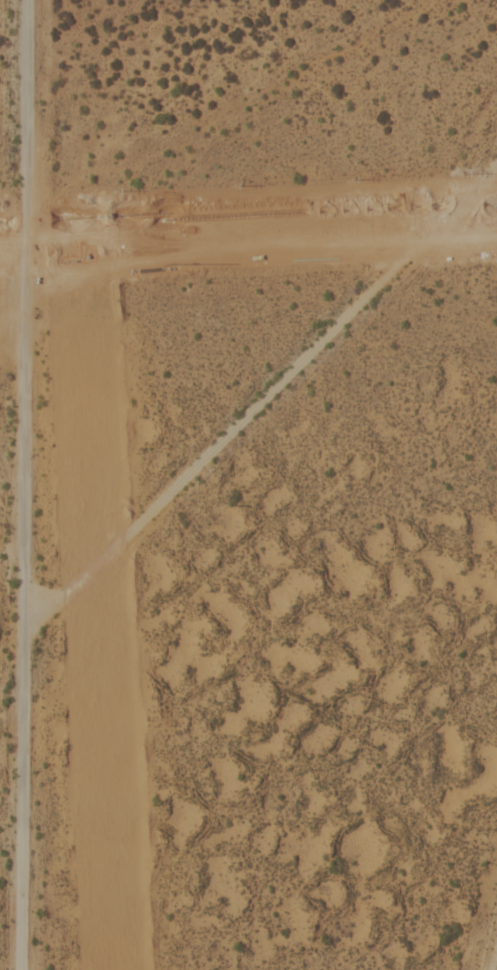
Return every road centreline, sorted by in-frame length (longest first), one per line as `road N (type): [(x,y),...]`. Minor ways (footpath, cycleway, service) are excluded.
road 1 (residential): [(25,969),(31,0)]
road 2 (residential): [(27,617),(69,592),(496,160)]

